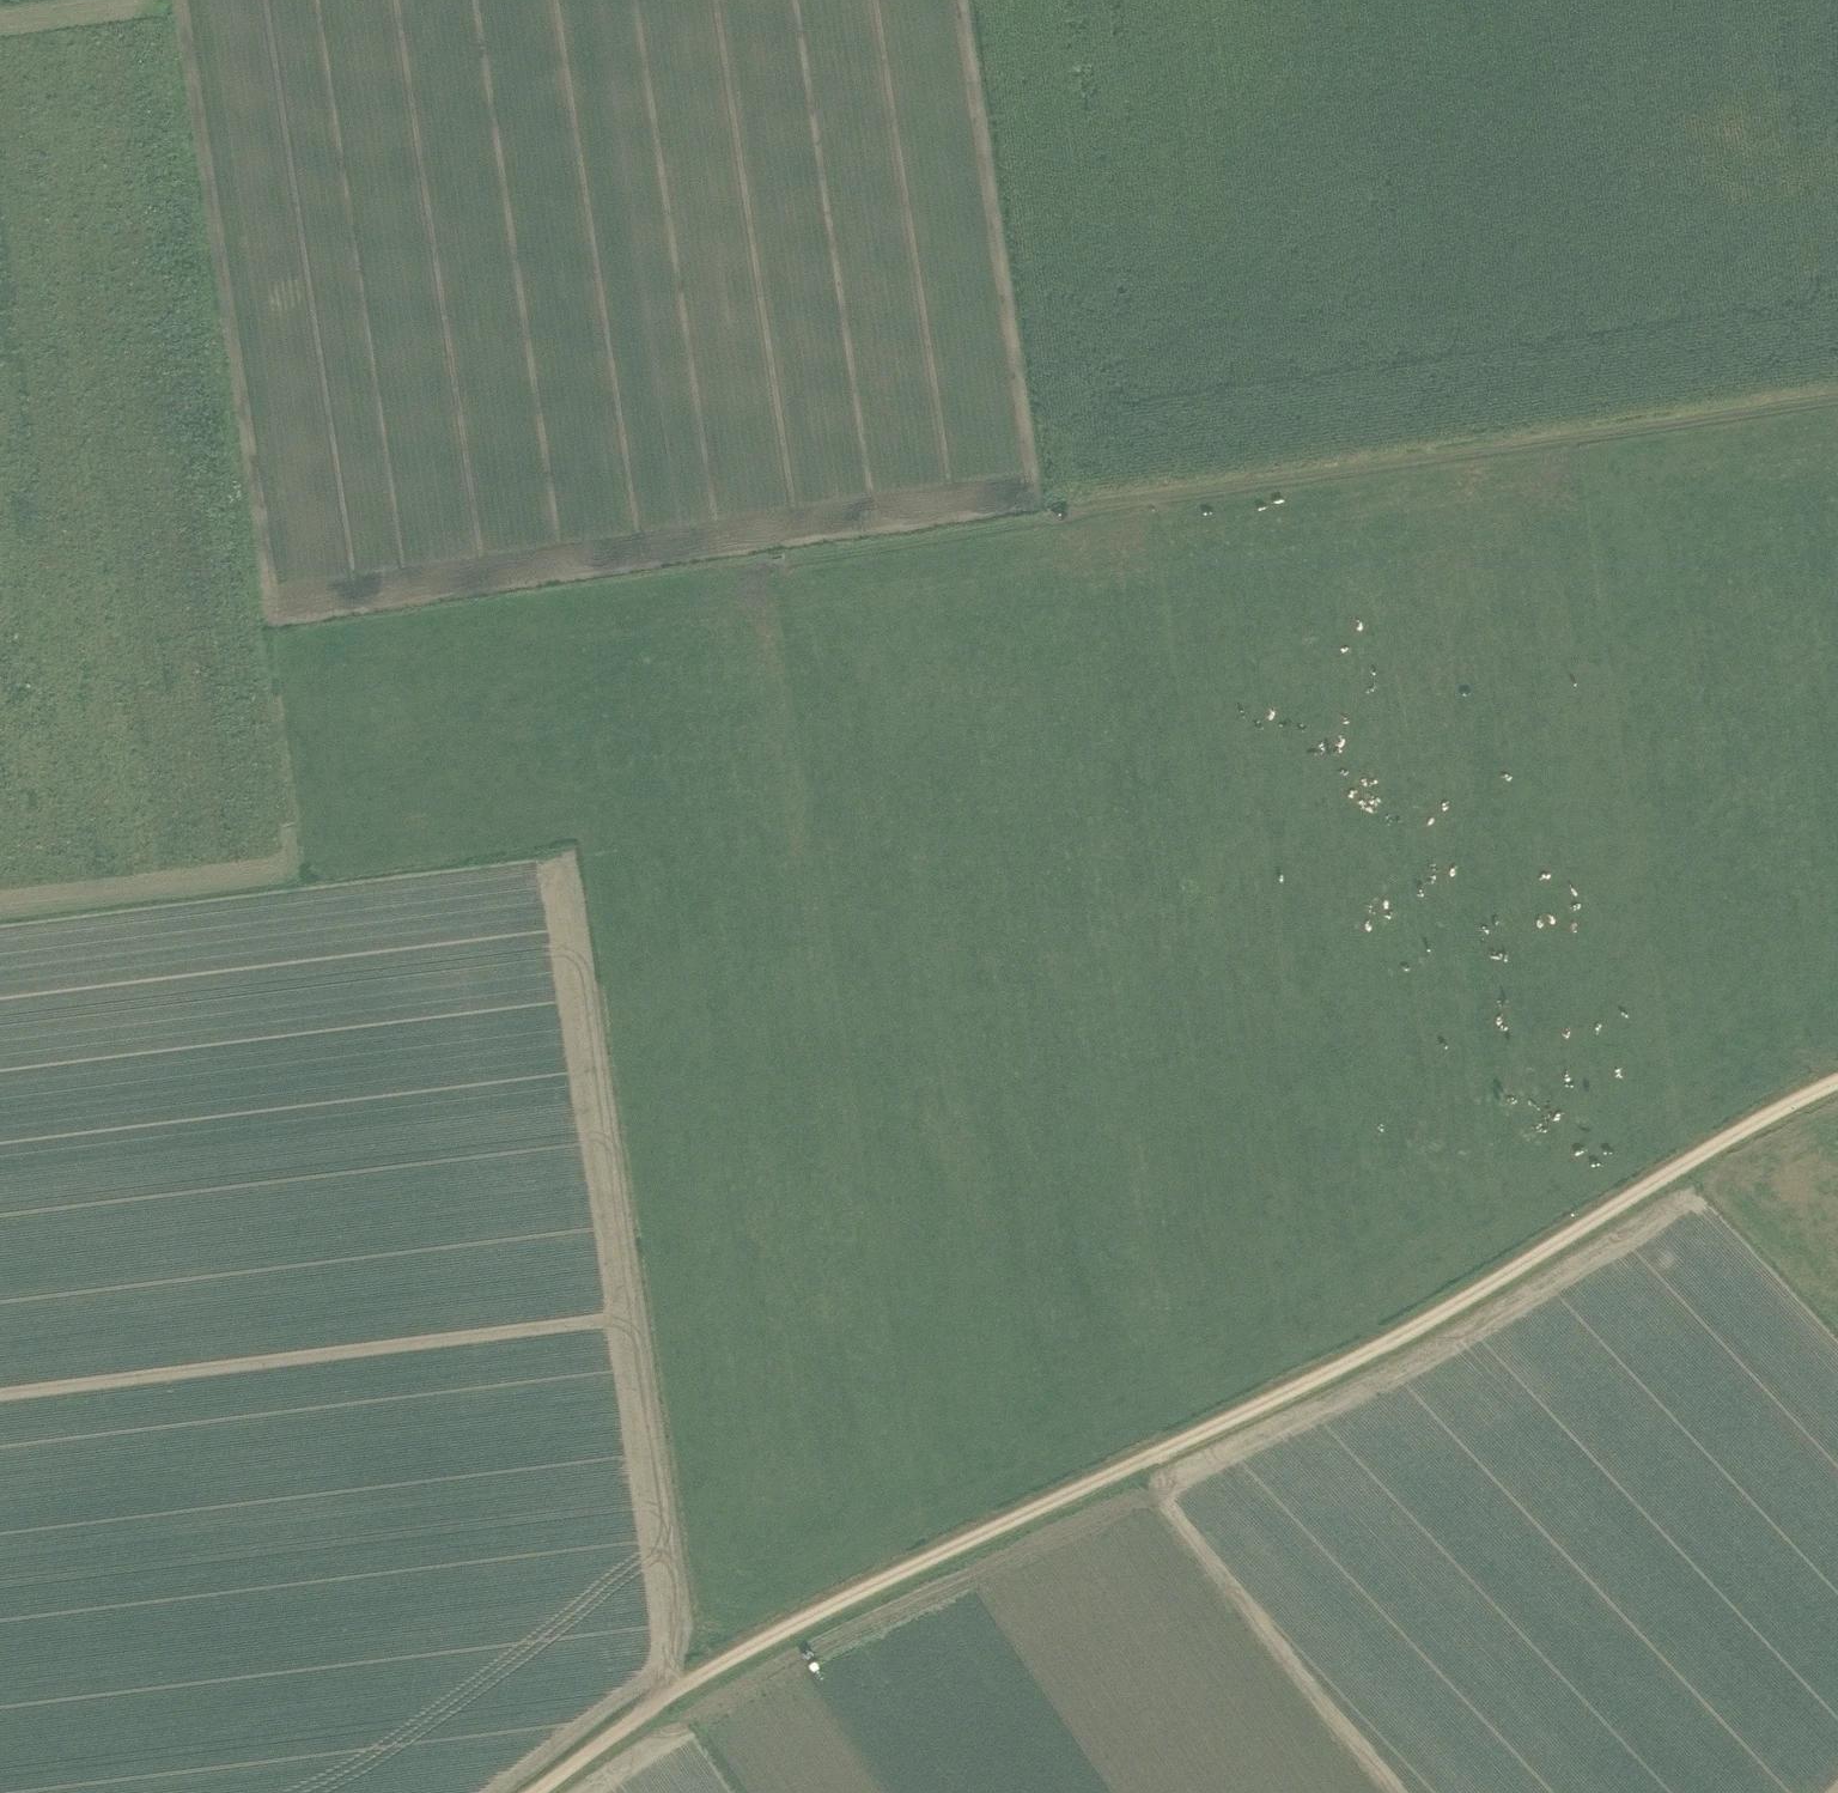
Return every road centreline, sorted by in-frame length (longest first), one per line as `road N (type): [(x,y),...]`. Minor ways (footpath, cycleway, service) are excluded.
road 1 (track): [(1837,1095),(1726,1142),(1343,1375),(699,1679),(544,1792)]

